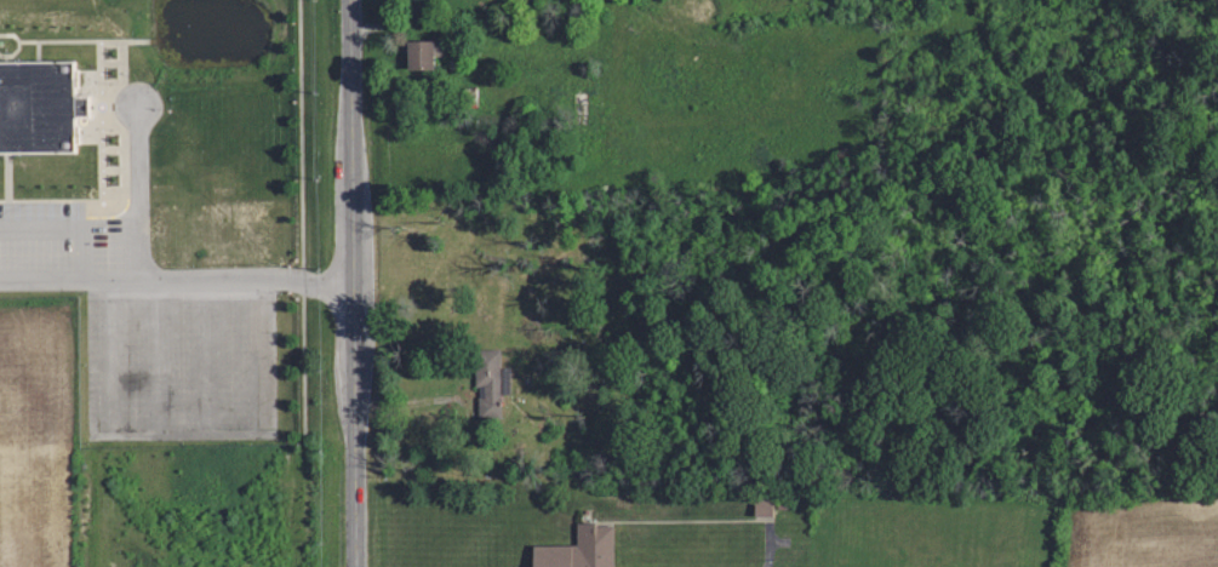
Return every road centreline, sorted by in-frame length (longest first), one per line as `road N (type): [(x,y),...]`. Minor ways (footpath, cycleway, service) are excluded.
road 1 (secondary): [(356,566),(352,0)]

